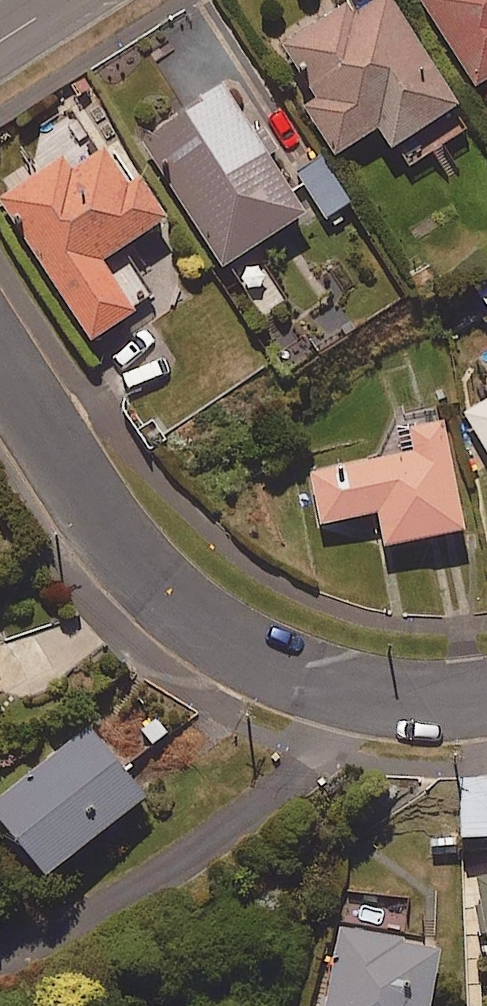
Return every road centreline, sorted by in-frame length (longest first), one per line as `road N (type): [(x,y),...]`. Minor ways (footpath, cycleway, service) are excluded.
road 1 (residential): [(486,700),(409,706),(324,690),(256,663),(180,609),(125,554),(0,364)]

